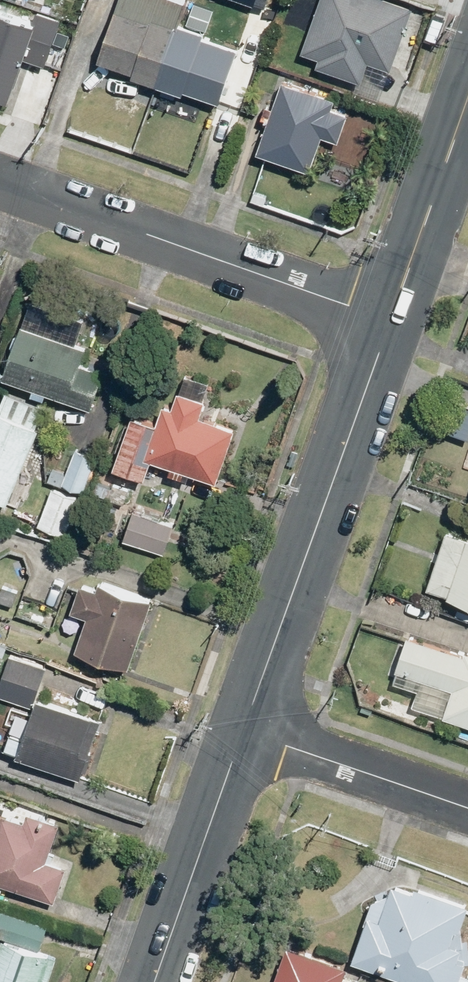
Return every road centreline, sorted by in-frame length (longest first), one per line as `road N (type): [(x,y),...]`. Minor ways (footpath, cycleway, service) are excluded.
road 1 (tertiary): [(390,322),(243,731)]
road 2 (residential): [(390,322),(0,180)]
road 3 (tertiary): [(243,731),(154,981)]
road 4 (residential): [(243,731),(467,809)]
road 5 (tertiary): [(467,101),(390,322)]

